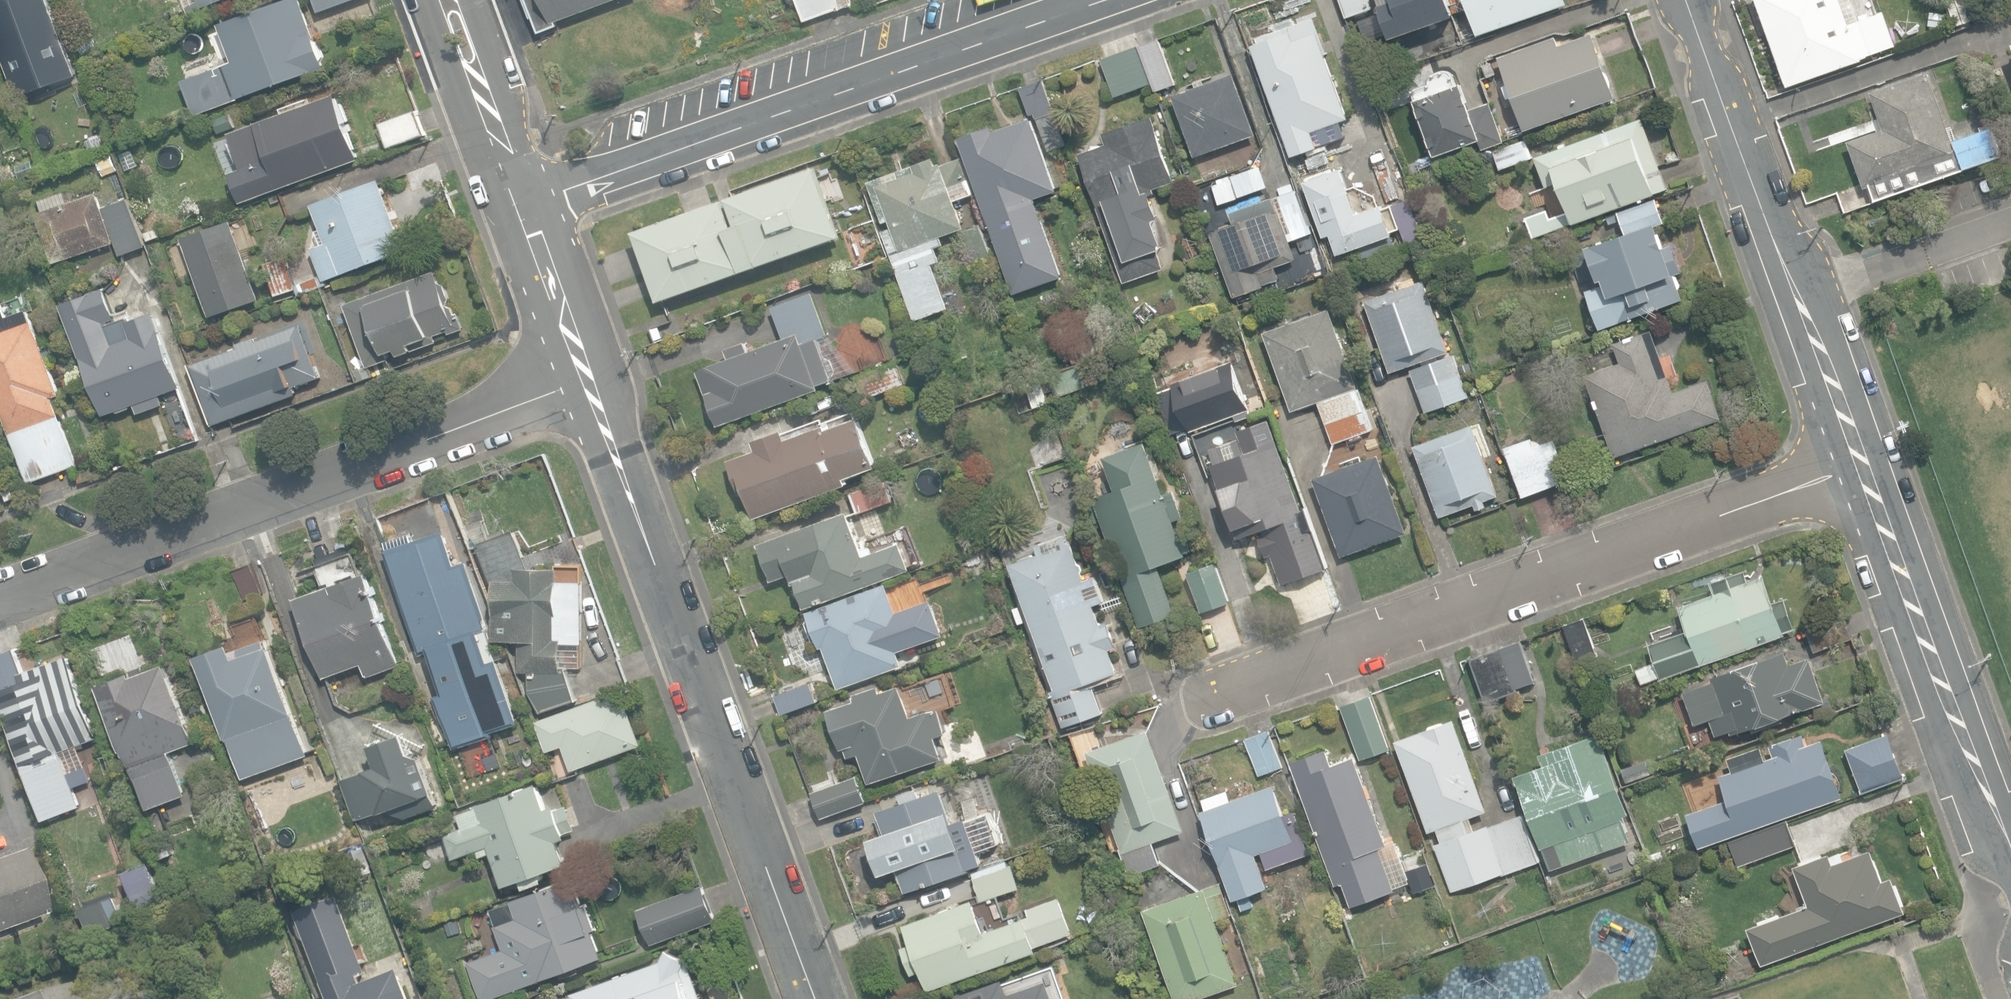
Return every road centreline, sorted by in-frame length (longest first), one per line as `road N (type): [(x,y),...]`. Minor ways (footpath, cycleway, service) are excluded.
road 1 (residential): [(1864,465),(1213,700)]
road 2 (residential): [(592,376),(820,998)]
road 3 (residential): [(592,376),(0,601)]
road 4 (residential): [(530,203),(1101,0)]
road 5 (tertiary): [(1694,0),(1864,465)]
road 6 (tertiary): [(1864,465),(2010,846)]
road 7 (residential): [(454,0),(530,203)]
road 8 (residential): [(530,203),(592,376)]

